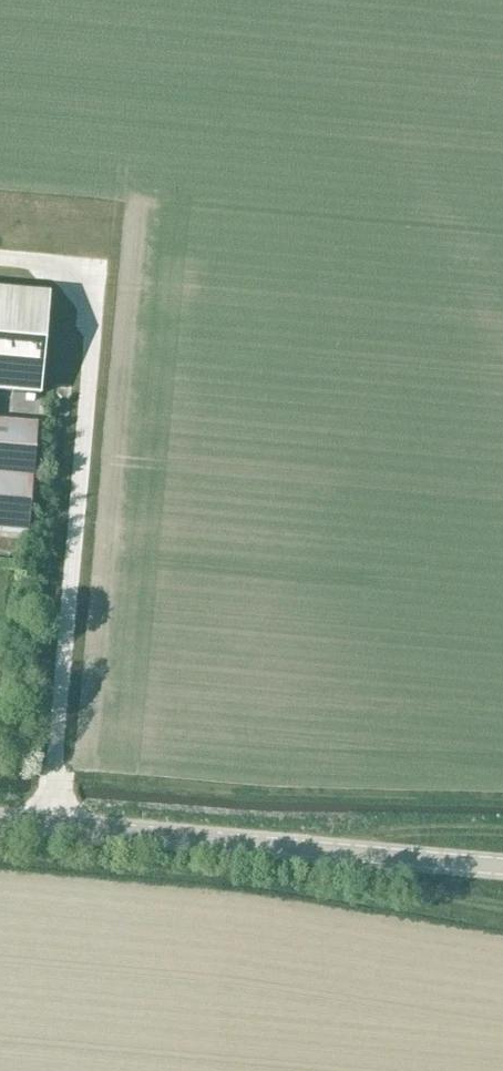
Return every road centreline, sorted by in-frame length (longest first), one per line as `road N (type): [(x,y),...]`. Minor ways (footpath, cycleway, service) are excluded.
road 1 (tertiary): [(502,865),(0,819)]

